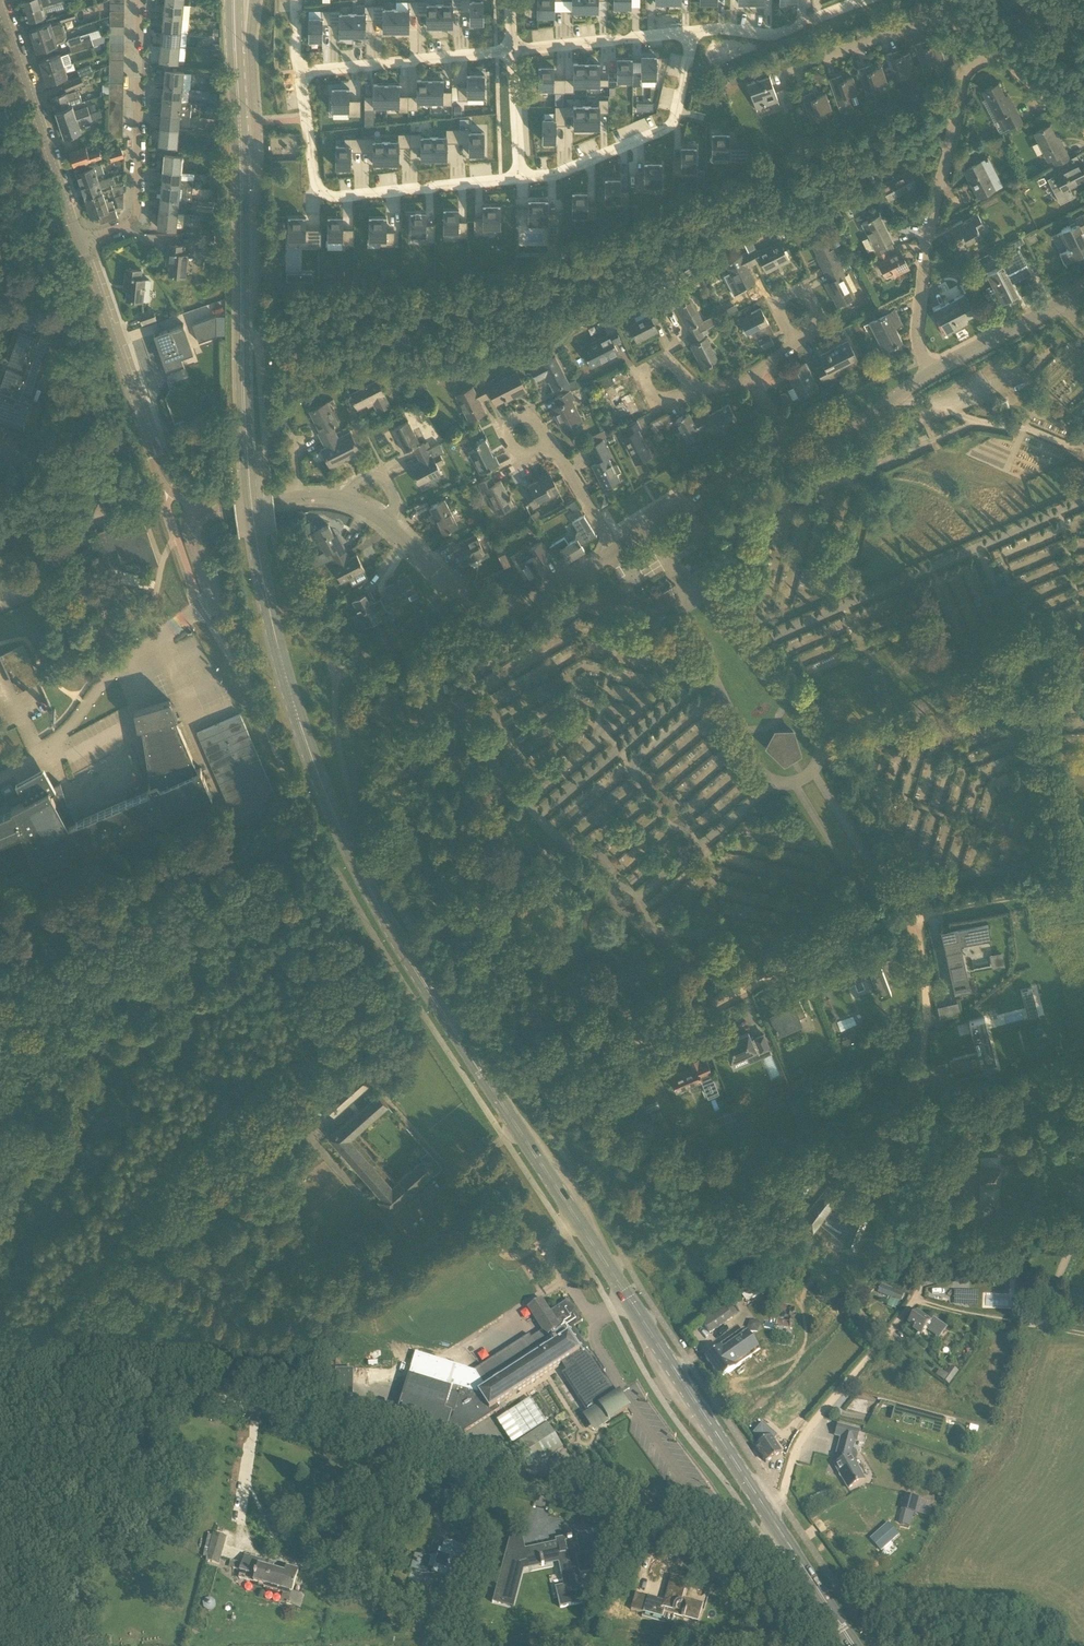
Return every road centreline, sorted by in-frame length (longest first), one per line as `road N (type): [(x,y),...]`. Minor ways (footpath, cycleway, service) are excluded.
road 1 (secondary): [(775,1523),(418,975),(324,795),(281,667),(254,530),(236,68)]
road 2 (track): [(915,918),(926,987),(917,1085),(932,1231),(916,1301),(1083,1332)]
road 3 (unclassified): [(775,1523),(756,1545),(256,1407)]
road 4 (track): [(495,1095),(792,961),(915,918)]
road 5 (residential): [(931,372),(917,338),(929,220),(959,97),(969,72),(984,62)]
road 6 (residential): [(300,72),(313,181),(323,194),(521,176)]
road 7 (residential): [(84,240),(159,469),(195,502)]
road 8 (residential): [(387,522),(447,583),(492,608),(530,601),(617,552)]
road 9 (residential): [(84,240),(132,223),(137,210),(140,0)]
road 10 (unclassified): [(775,1523),(806,1435),(916,1301)]
road 11 (track): [(0,1333),(256,1407)]
road 12 (residential): [(521,176),(571,169),(672,126),(680,112),(677,33)]
road 13 (residential): [(0,2),(84,240)]
road 14 (residential): [(785,75),(939,21),(959,26),(984,62)]
road 15 (unknown): [(1083,1455),(1055,1469),(979,1619),(976,1645)]
road 16 (residential): [(511,52),(300,72)]
road 17 (residential): [(617,552),(792,458)]
road 18 (residential): [(869,0),(771,35),(677,33)]
road 19 (residential): [(931,372),(1083,288)]
road 20 (track): [(915,918),(1083,889)]
road 21 (residential): [(677,33),(511,52)]
road 22 (residential): [(792,458),(931,372)]
road 23 (residential): [(195,502),(344,501)]
road 24 (secondary): [(853,1645),(775,1523)]
road 25 (residential): [(617,552),(550,447)]
road 26 (unclassified): [(521,176),(511,52)]
road 27 (residential): [(984,62),(1018,67),(1083,124)]
road 28 (residential): [(194,612),(208,589),(191,542),(195,502)]

